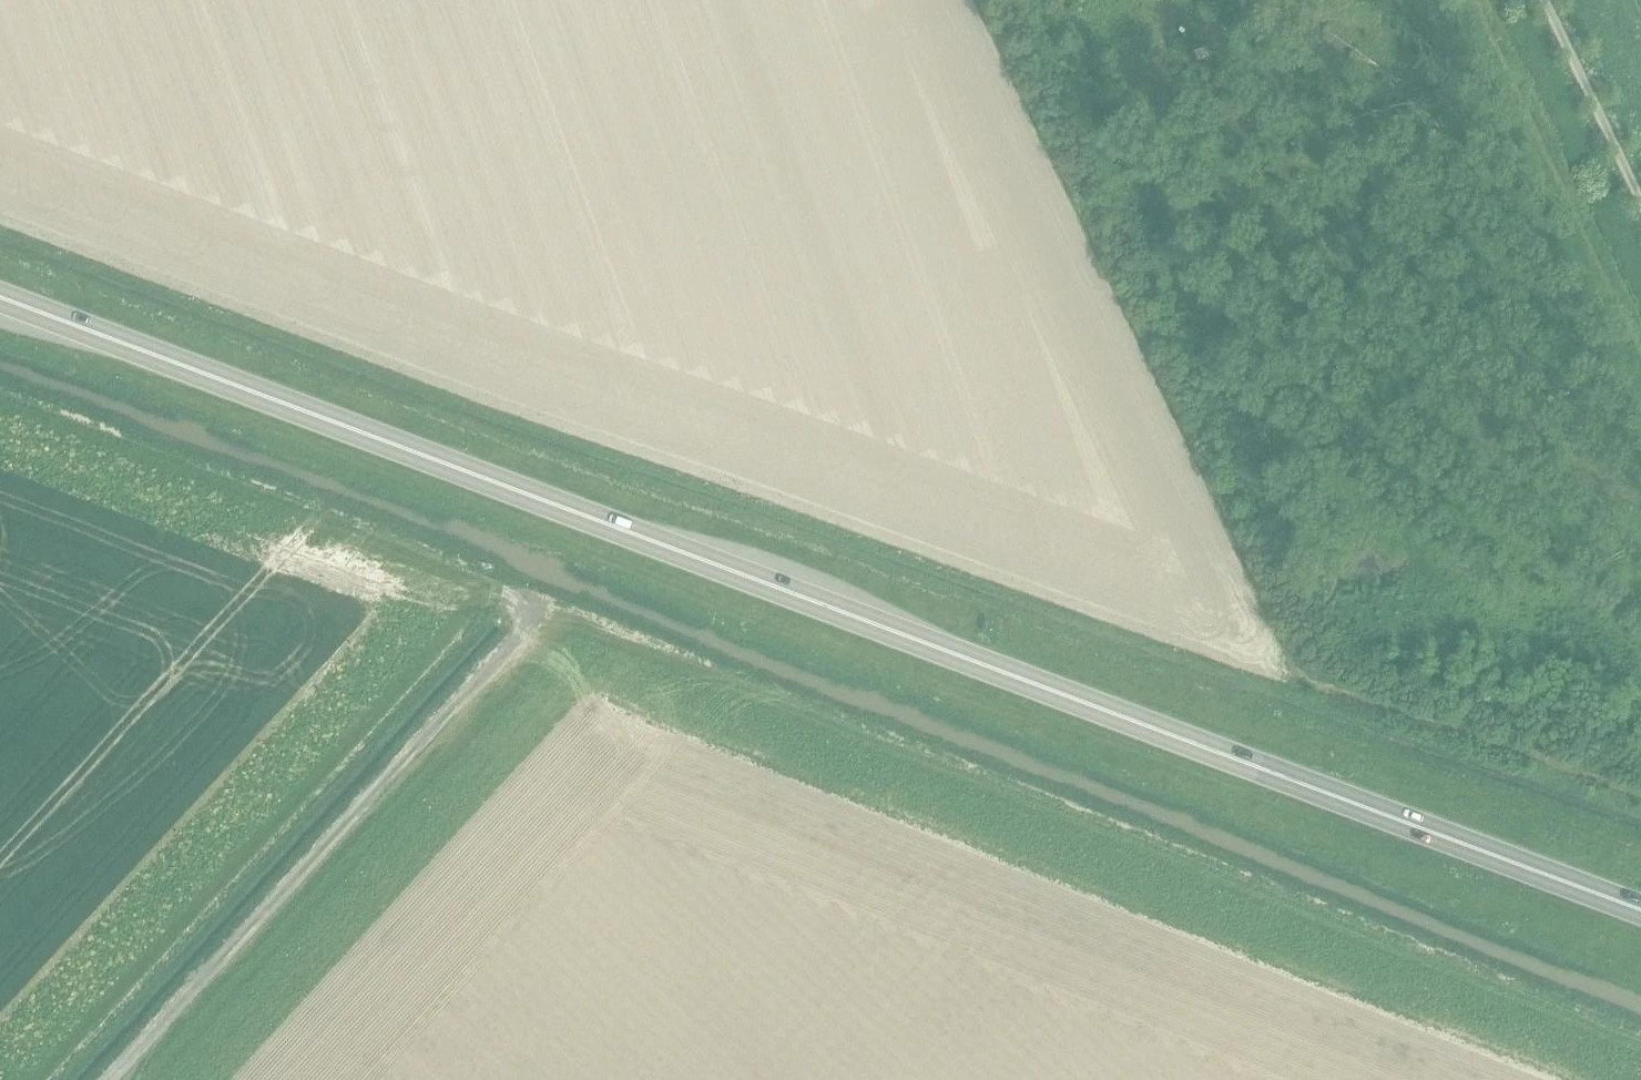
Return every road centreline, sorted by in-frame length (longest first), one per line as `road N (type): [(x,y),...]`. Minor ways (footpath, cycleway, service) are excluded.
road 1 (trunk): [(0,298),(1640,908)]
road 2 (unclassified): [(1640,202),(1544,0)]

